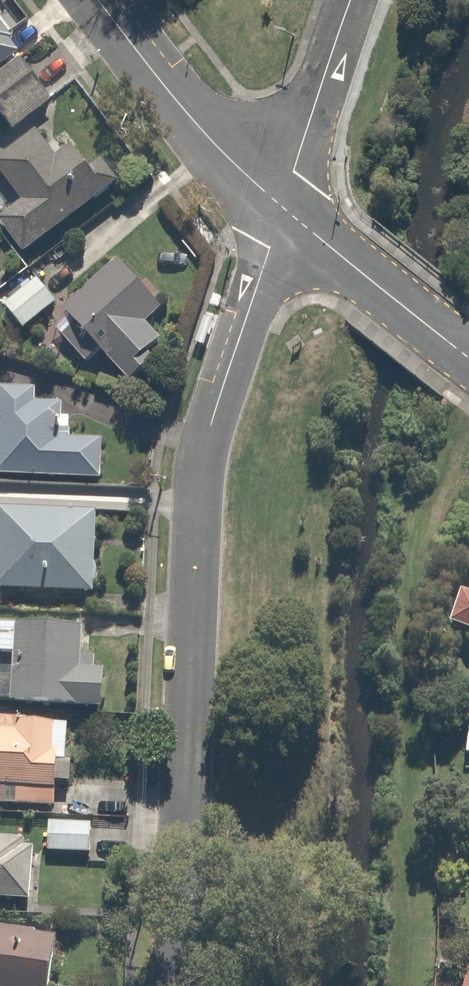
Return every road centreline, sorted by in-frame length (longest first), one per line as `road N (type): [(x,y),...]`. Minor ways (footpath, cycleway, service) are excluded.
road 1 (residential): [(180,985),(202,467),(282,208)]
road 2 (residential): [(98,0),(194,122),(282,208)]
road 3 (residential): [(468,358),(282,208)]
road 4 (residential): [(282,208),(350,0)]

